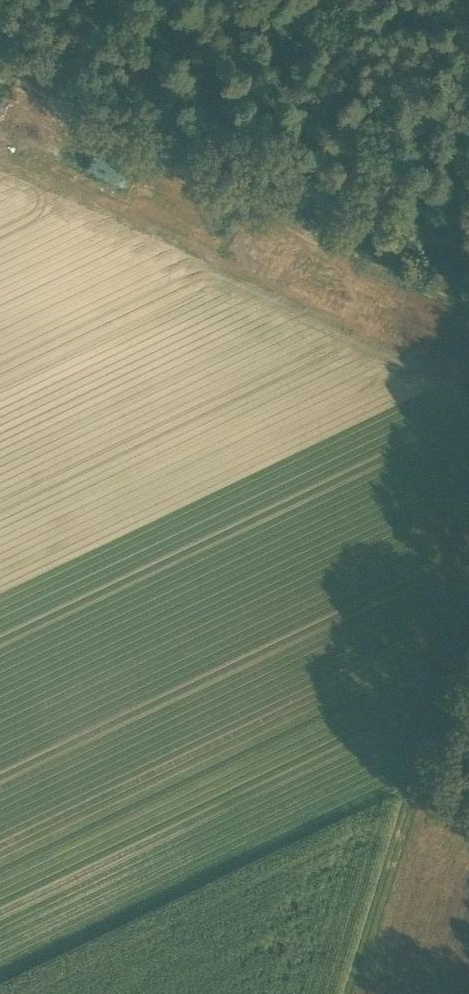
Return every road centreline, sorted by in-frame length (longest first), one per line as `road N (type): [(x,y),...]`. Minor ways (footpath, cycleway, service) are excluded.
road 1 (track): [(468,317),(0,79)]
road 2 (track): [(356,993),(468,624)]

